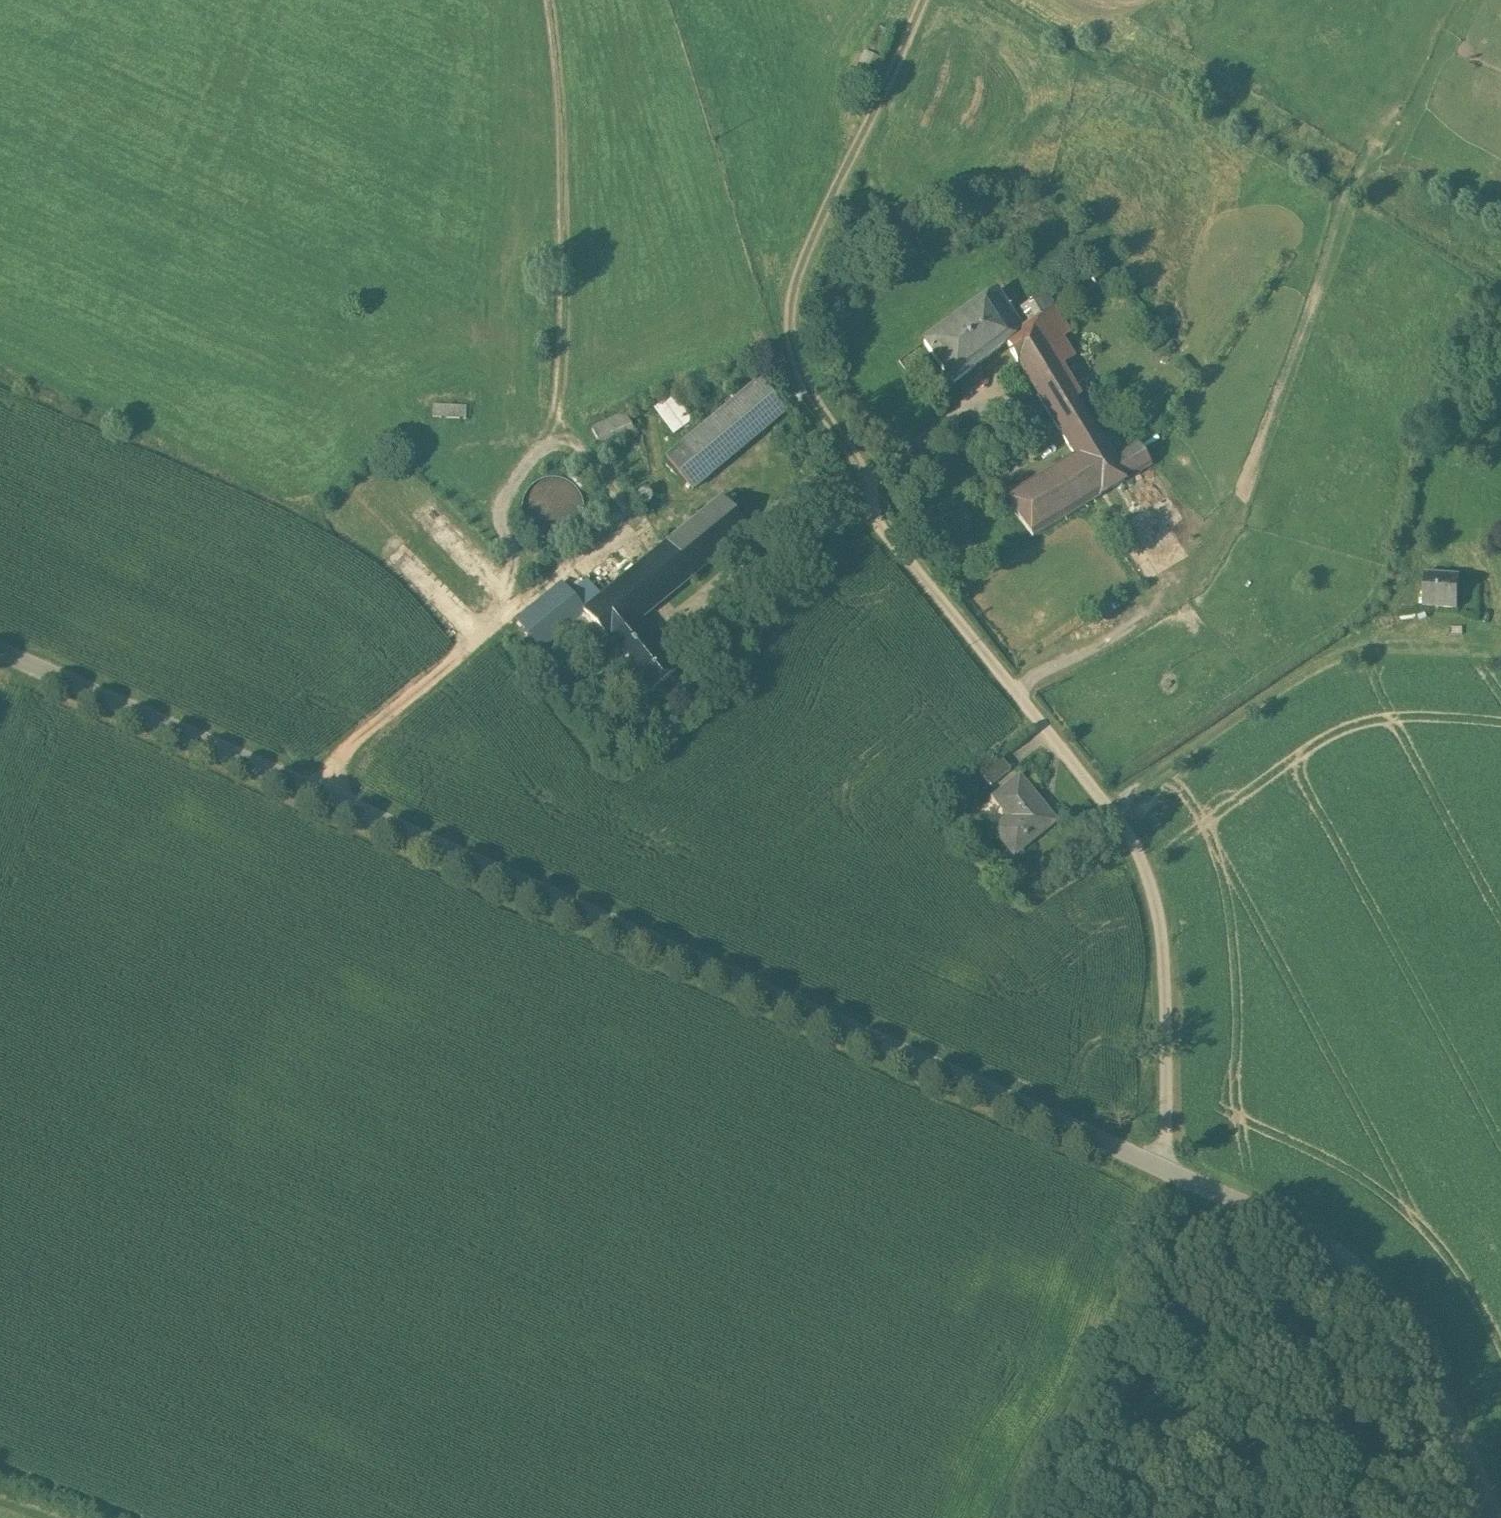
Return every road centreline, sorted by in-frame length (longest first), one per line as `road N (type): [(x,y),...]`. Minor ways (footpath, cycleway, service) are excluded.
road 1 (unclassified): [(1494,1517),(1421,1359),(1360,1267),(1269,1213),(0,651)]
road 2 (track): [(643,531),(566,434),(556,408),(563,123),(549,0)]
road 3 (track): [(926,0),(798,267),(791,296),(789,342),(808,398),(863,484)]
road 4 (track): [(1070,1517),(1136,1377),(1167,1275),(1172,1171)]

